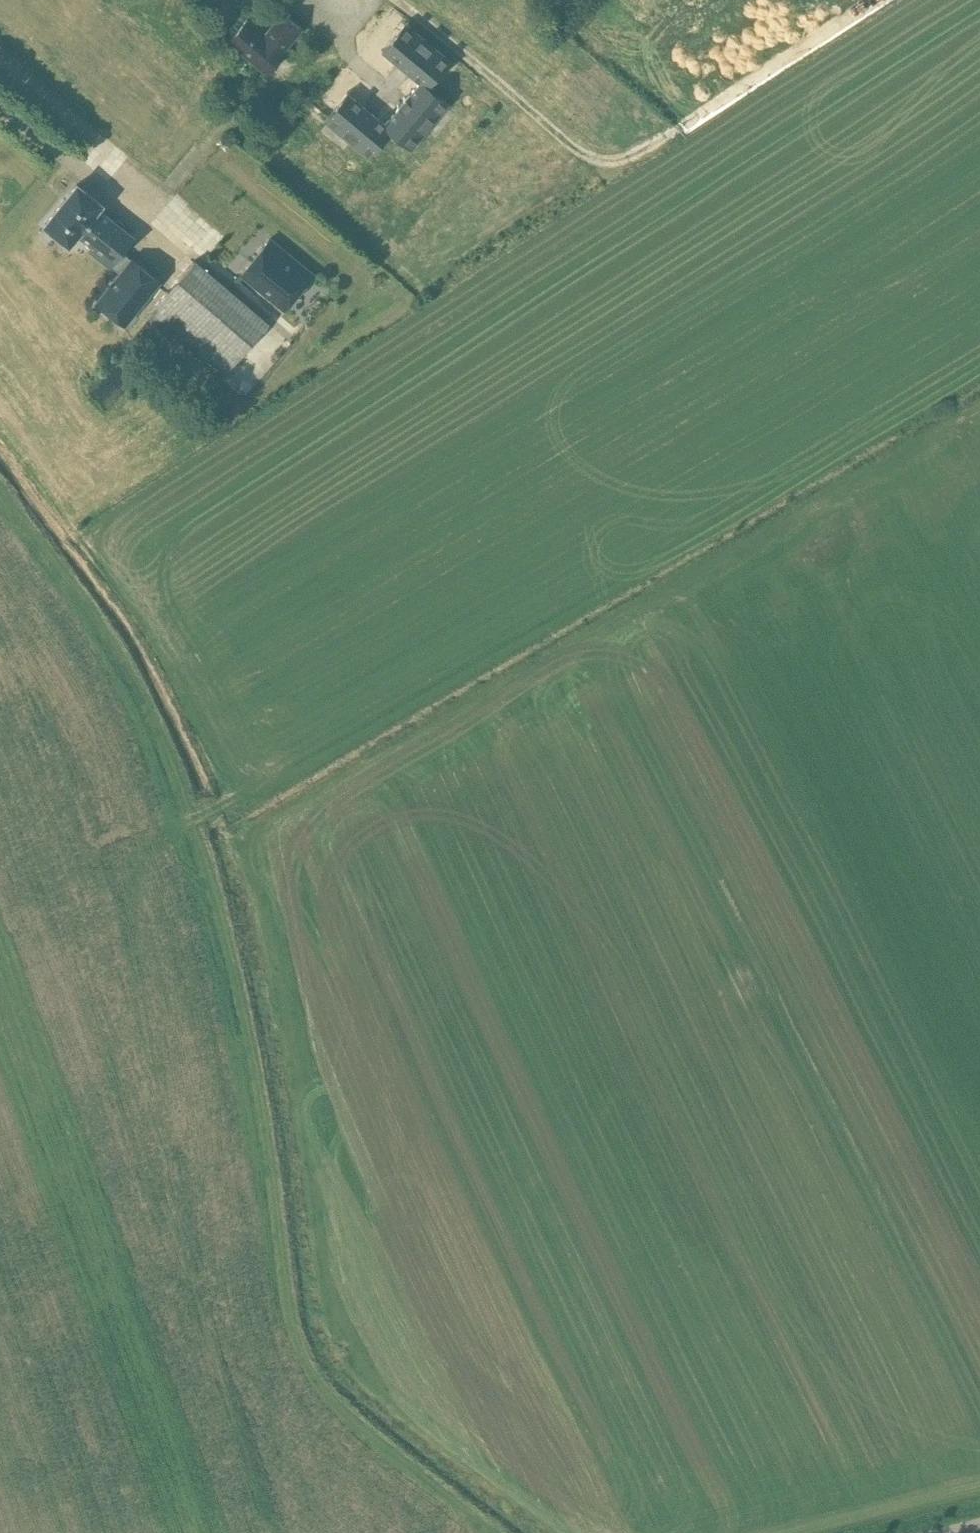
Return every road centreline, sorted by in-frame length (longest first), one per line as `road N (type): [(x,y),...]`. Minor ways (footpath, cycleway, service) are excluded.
road 1 (track): [(398,0),(597,161),(626,157),(876,0)]

